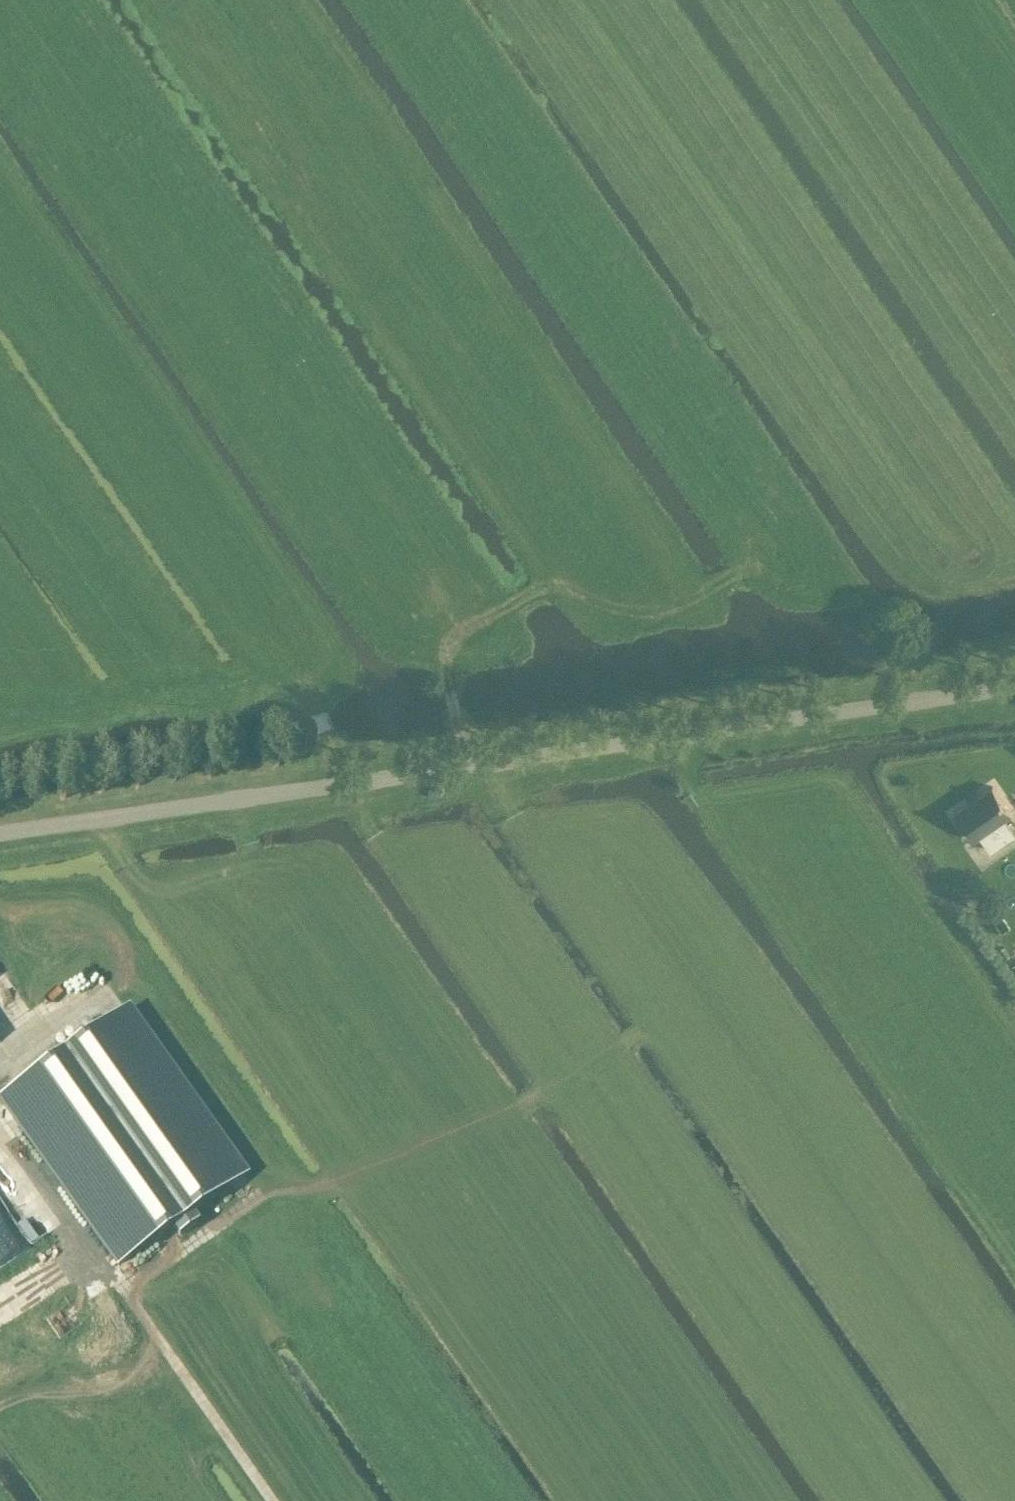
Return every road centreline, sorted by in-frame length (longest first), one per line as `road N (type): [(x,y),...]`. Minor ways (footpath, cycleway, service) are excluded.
road 1 (unclassified): [(0,833),(1014,689)]
road 2 (track): [(99,1284),(126,1290),(273,1500)]

